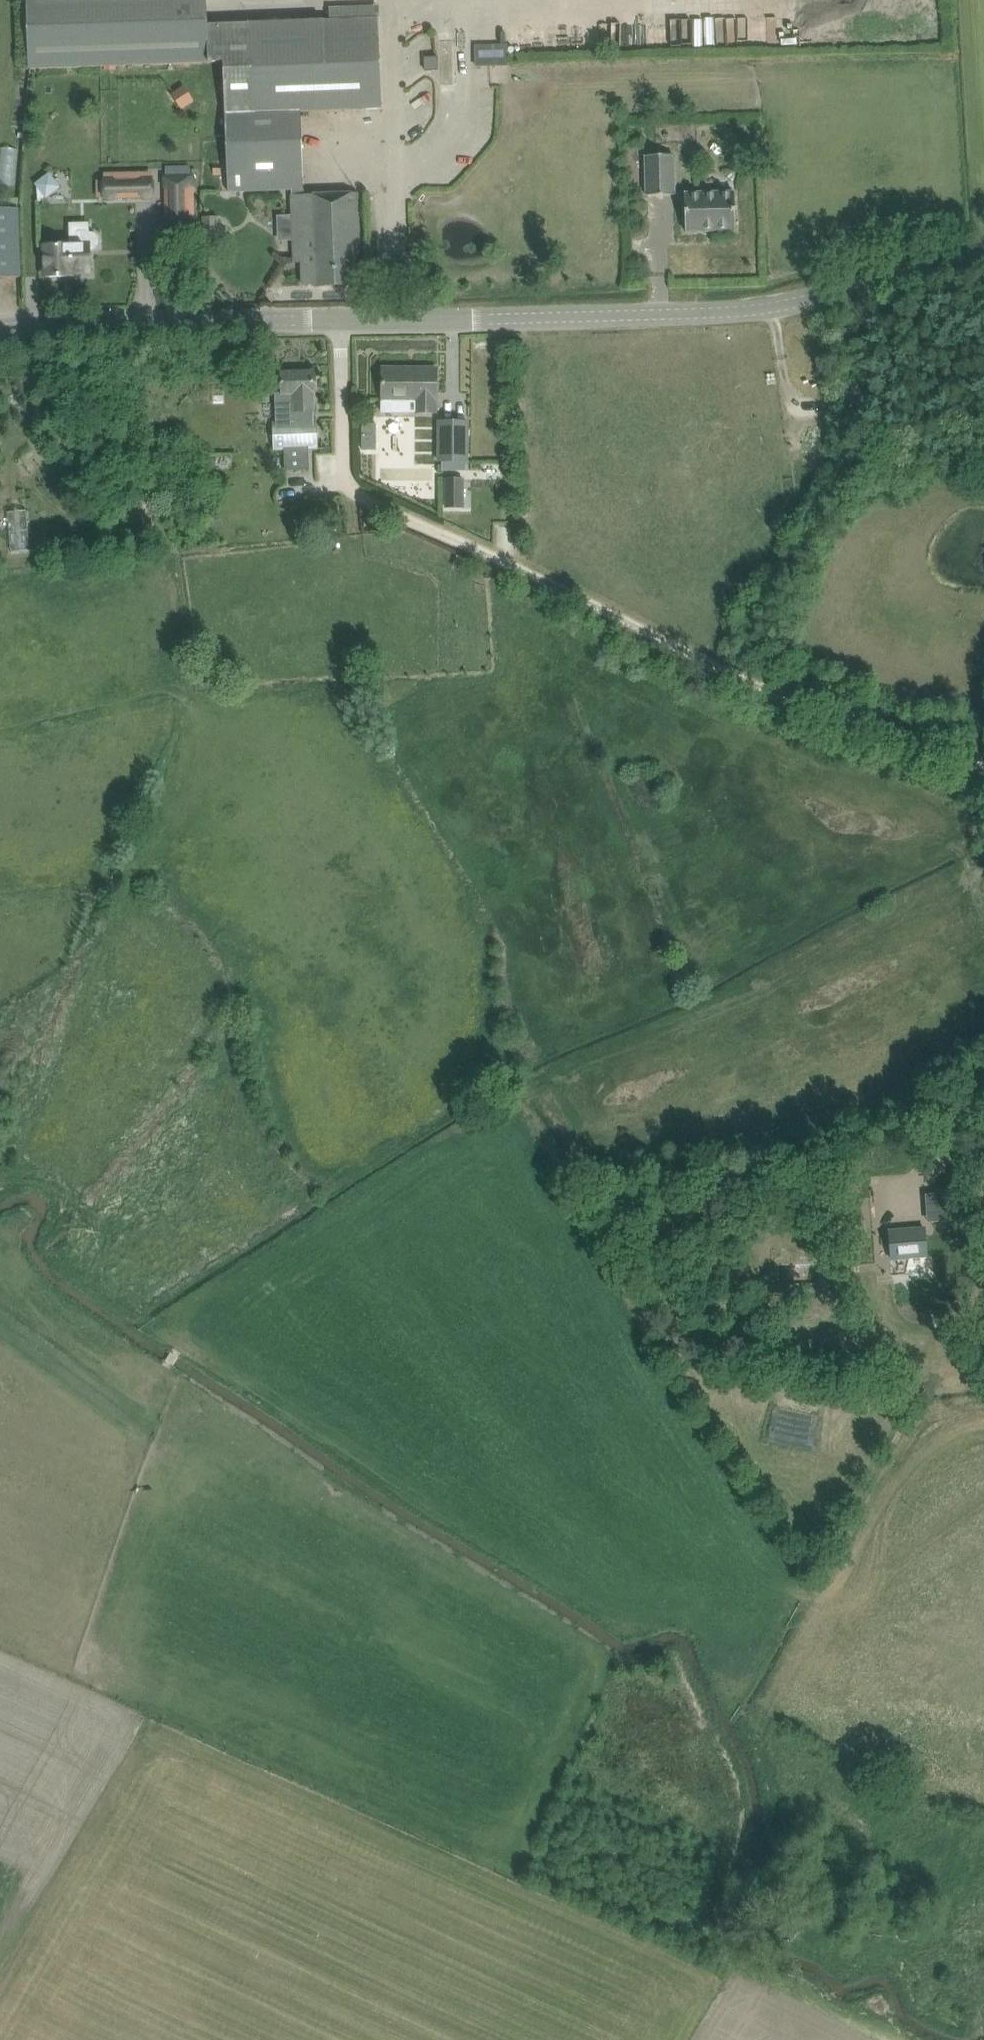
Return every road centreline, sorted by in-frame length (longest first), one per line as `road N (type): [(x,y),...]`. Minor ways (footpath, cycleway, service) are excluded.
road 1 (tertiary): [(0,329),(751,311),(983,257)]
road 2 (track): [(983,770),(952,749),(759,686),(350,492),(340,320)]

